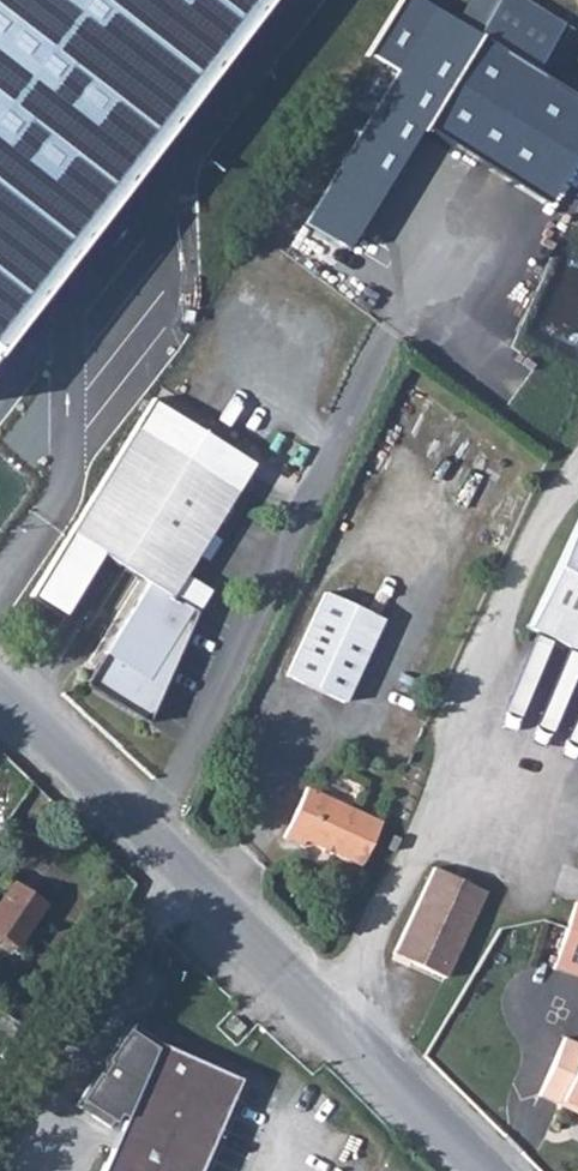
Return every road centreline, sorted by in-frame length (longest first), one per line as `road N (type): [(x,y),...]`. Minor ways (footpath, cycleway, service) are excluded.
road 1 (unclassified): [(480,1170),(163,849),(0,698)]

